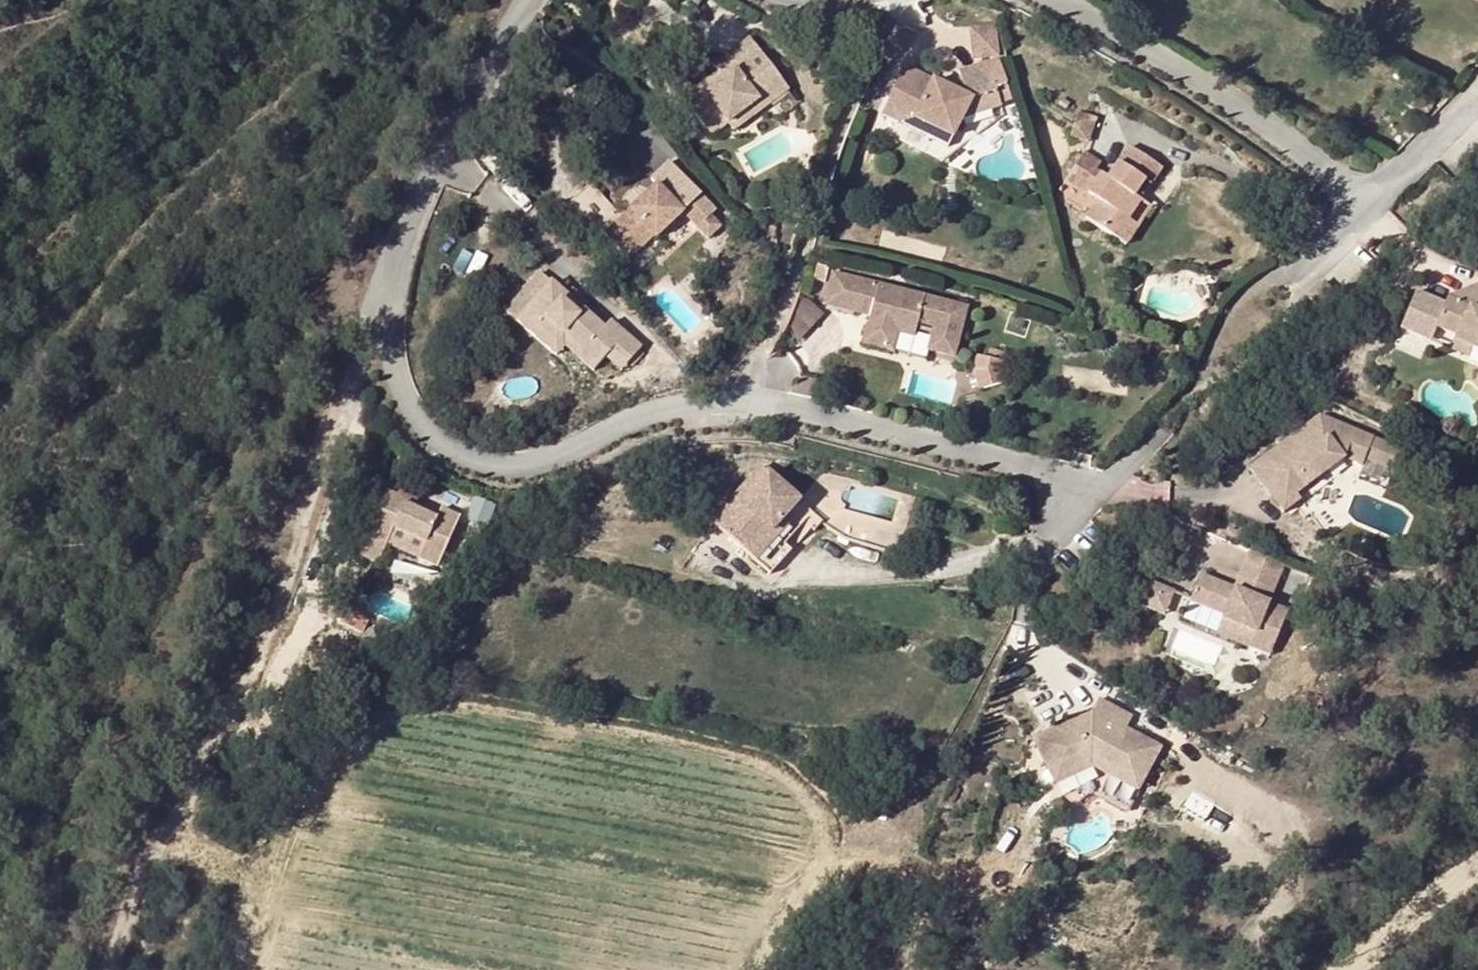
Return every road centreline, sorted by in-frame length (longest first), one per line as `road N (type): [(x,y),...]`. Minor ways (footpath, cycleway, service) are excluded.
road 1 (residential): [(1027,655),(1019,628),(1083,500),(1084,489),(1074,482),(793,409),(762,419),(705,412),(623,429),(551,460),(472,460),(396,400),(374,309),(424,172),(532,0)]
road 2 (track): [(103,969),(161,838),(270,879),(289,822),(359,730),(392,703),(422,696),(746,759),(790,782),(822,832),(817,869),(753,969)]
road 3 (track): [(381,336),(331,422),(266,644),(161,838)]
road 4 (residential): [(1057,0),(1213,87),(1372,202)]
road 5 (track): [(888,969),(910,908),(908,872),(869,838),(822,832)]
road 6 (residential): [(1372,202),(1477,87)]

